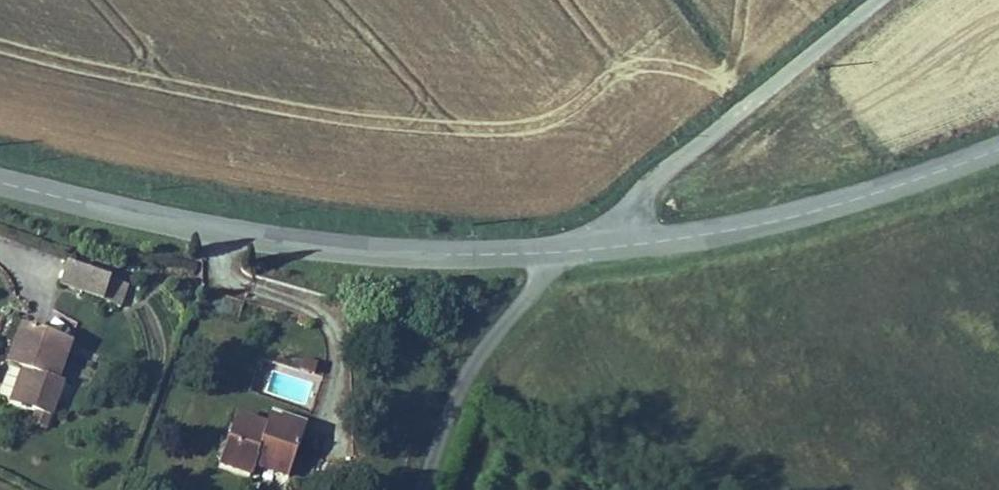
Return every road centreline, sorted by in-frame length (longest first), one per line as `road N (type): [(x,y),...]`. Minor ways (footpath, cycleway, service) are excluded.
road 1 (tertiary): [(569,252),(283,242),(0,179)]
road 2 (tertiary): [(998,148),(787,217),(569,252)]
road 3 (unclassified): [(878,0),(569,252)]
road 4 (residential): [(424,489),(470,395),(569,252)]

